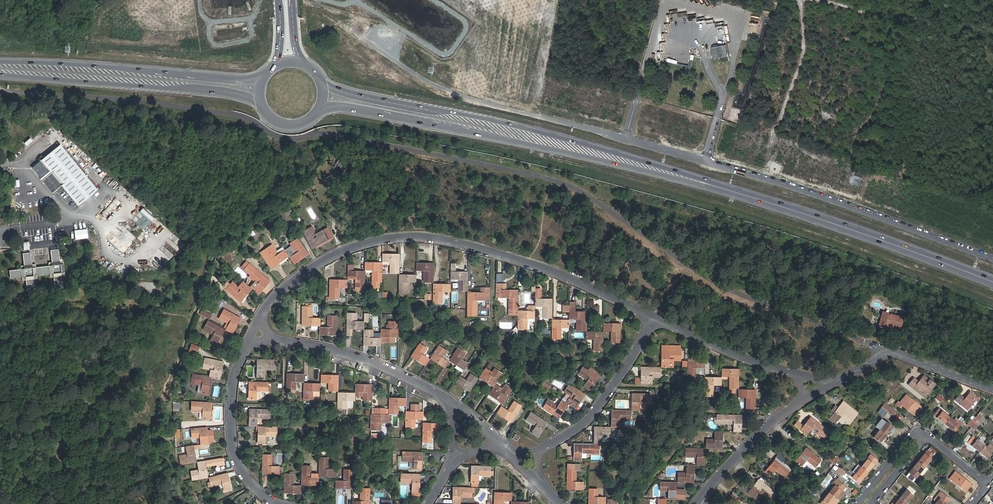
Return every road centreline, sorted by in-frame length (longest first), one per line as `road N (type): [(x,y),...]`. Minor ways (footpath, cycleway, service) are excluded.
road 1 (residential): [(658,317),(575,279),(422,235),(354,246),(311,271),(265,312)]
road 2 (primary): [(710,183),(324,79)]
road 3 (residential): [(612,137),(771,179),(992,258)]
road 4 (primary): [(322,108),(378,112),(710,183)]
road 5 (primary): [(710,183),(992,280)]
road 6 (primary): [(264,74),(229,79),(0,60)]
road 7 (primary): [(0,74),(194,87),(261,103)]
road 8 (residential): [(285,336),(371,360),(462,413)]
road 9 (track): [(745,171),(775,139),(806,58),(806,11),(797,0)]
road 10 (residential): [(252,335),(231,418),(252,487),(280,503)]
road 11 (residential): [(833,381),(718,347),(658,317)]
road 12 (residential): [(700,500),(744,446),(833,381)]
road 13 (residential): [(540,449),(601,403),(658,317)]
road 14 (residential): [(992,389),(889,351),(833,381)]
road 15 (track): [(992,30),(831,0)]

